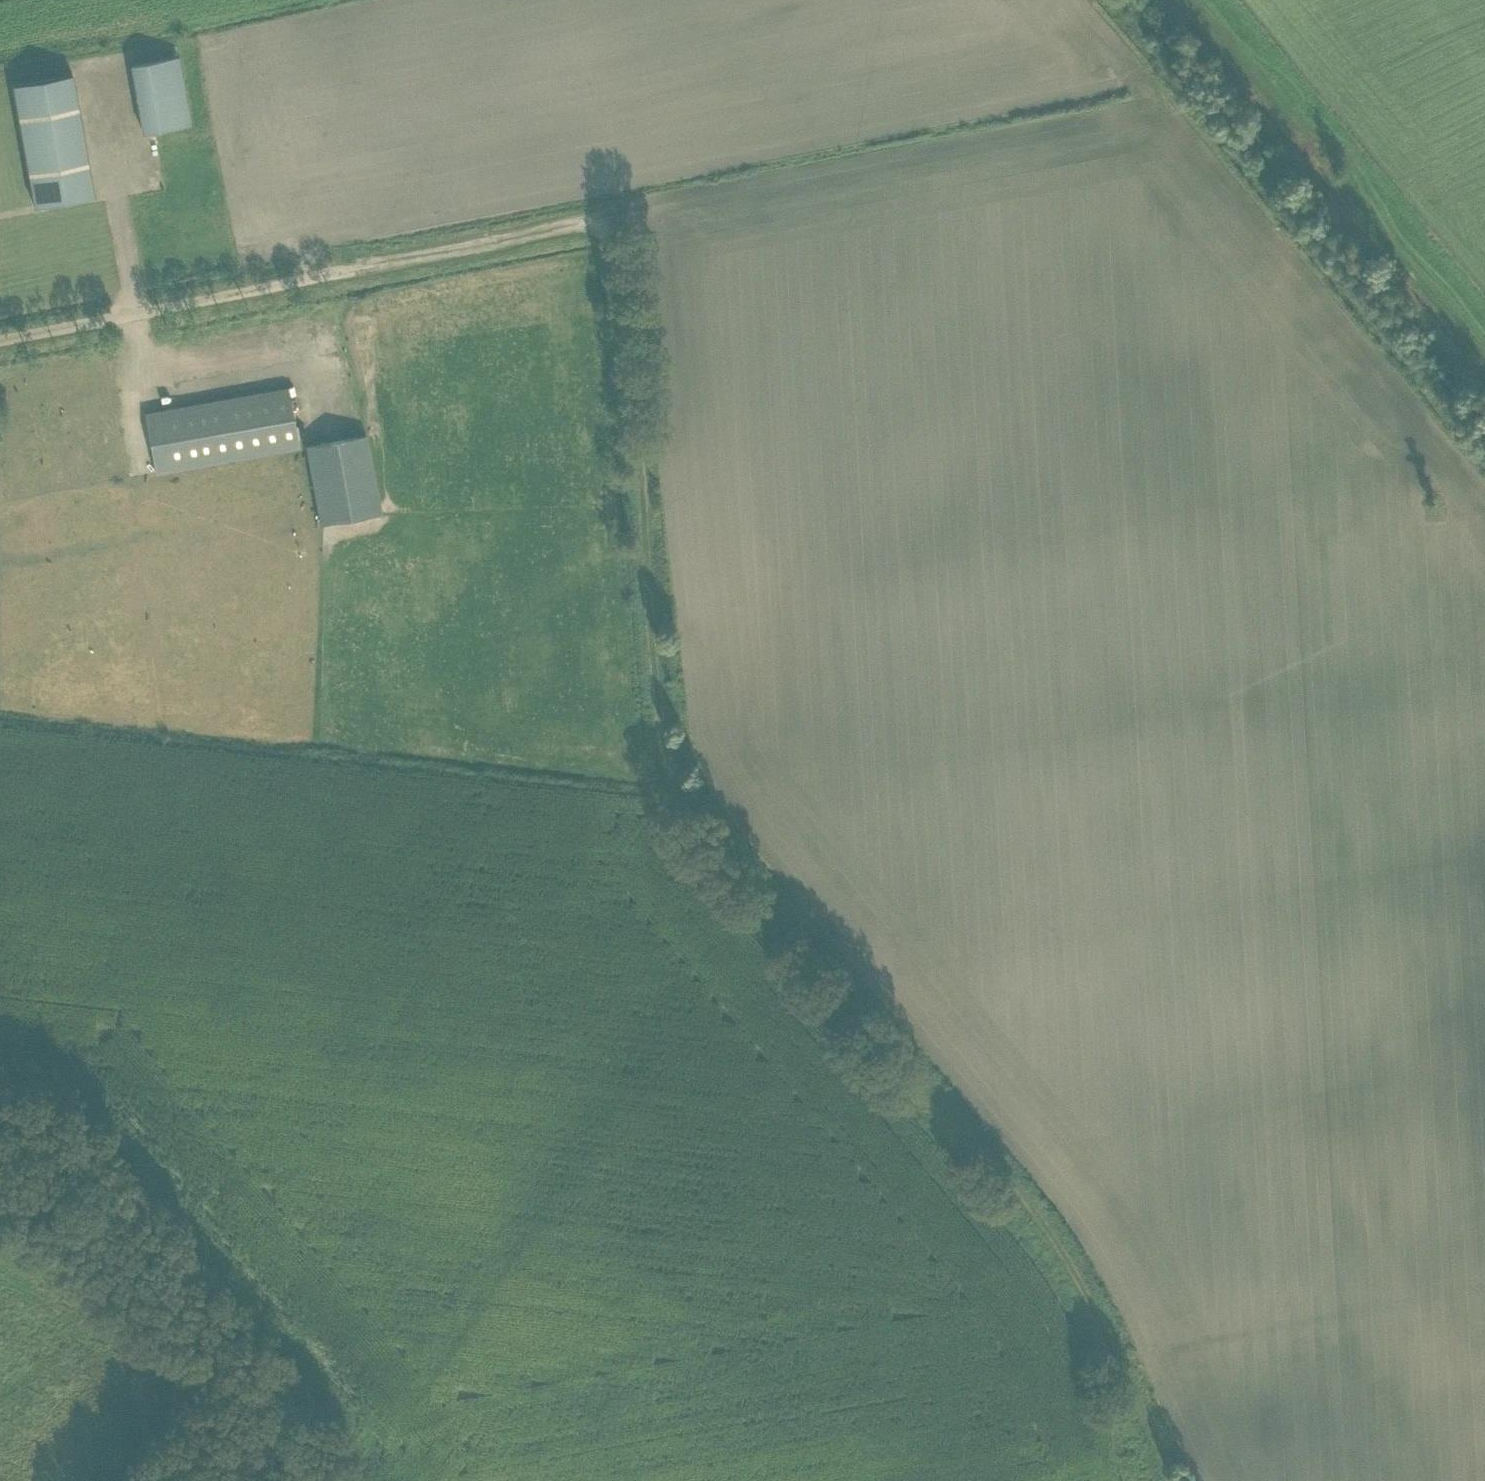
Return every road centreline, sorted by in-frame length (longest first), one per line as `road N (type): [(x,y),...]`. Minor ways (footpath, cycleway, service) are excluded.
road 1 (unclassified): [(0,340),(354,267)]

